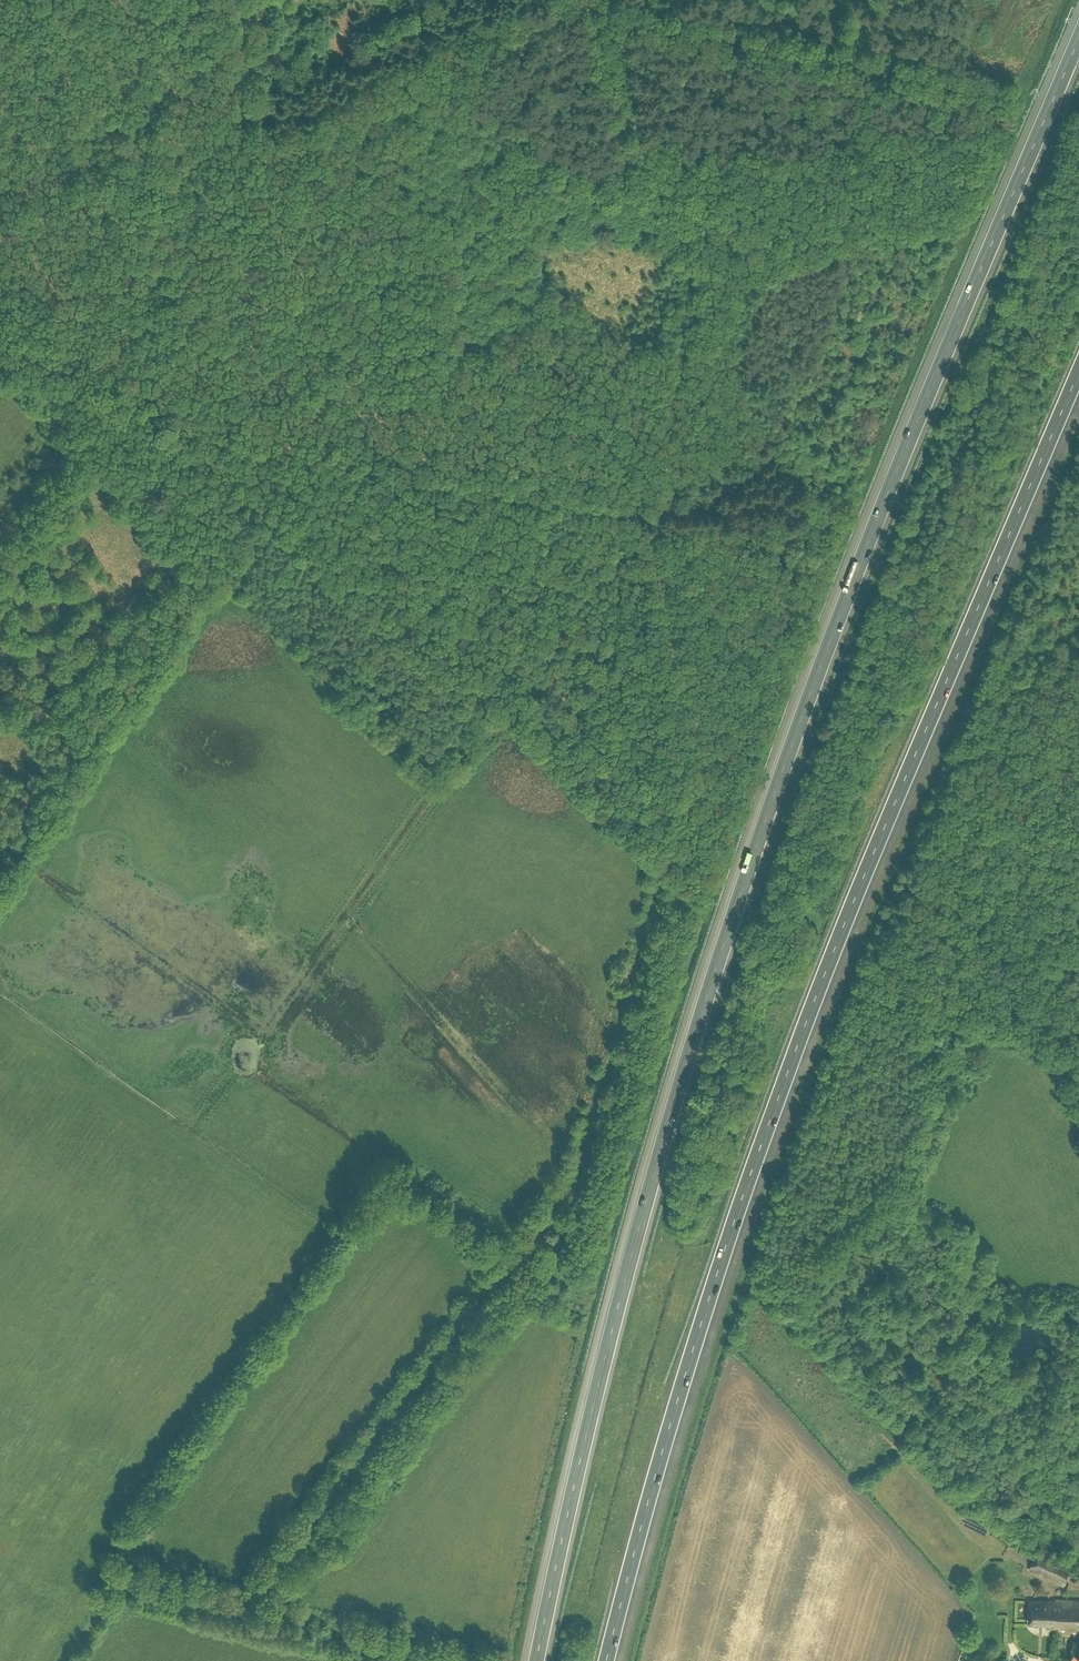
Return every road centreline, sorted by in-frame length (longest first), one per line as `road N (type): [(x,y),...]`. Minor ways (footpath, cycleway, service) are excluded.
road 1 (track): [(594,8),(689,242),(700,293),(672,405),(659,524),(668,610),(702,736),(702,774),(663,871),(584,1155),(550,1219),(264,1582),(233,1600),(128,1583),(107,1599),(63,1660)]
road 2 (motorway): [(1078,41),(881,512),(750,866),(609,1331),(536,1660)]
road 3 (motorway): [(610,1660),(689,1373),(789,1077),(1078,381)]
road 4 (track): [(1078,1063),(949,1000)]

